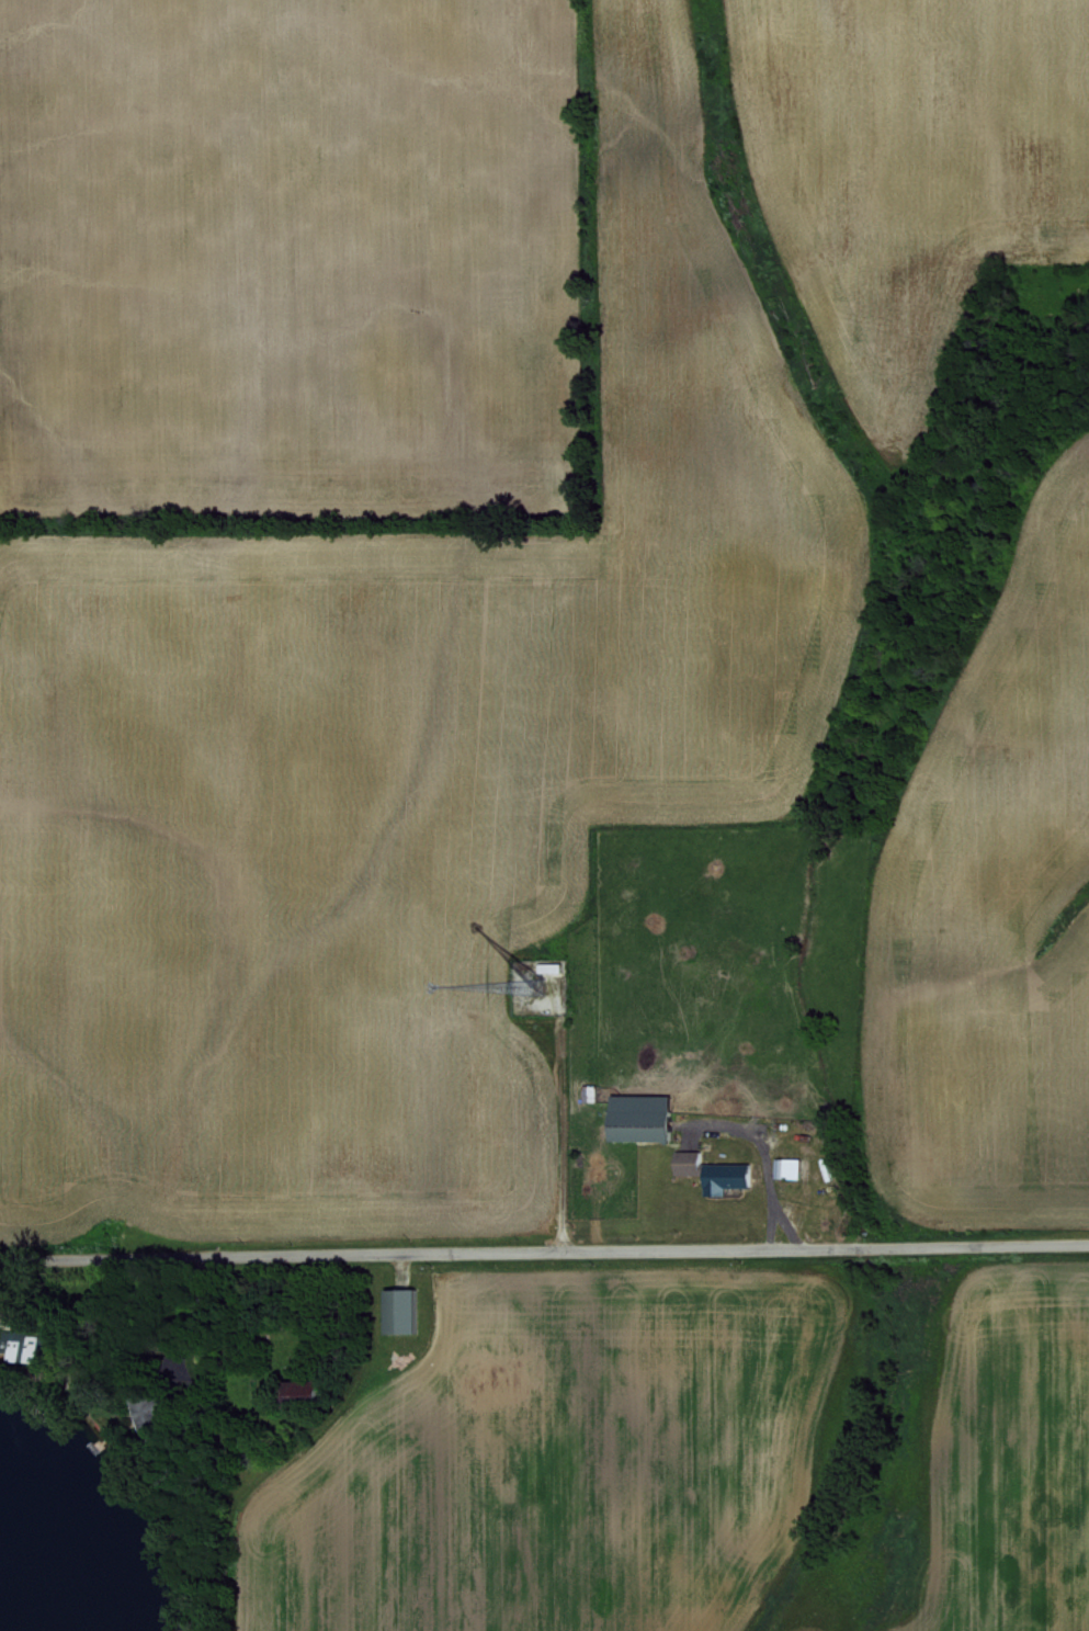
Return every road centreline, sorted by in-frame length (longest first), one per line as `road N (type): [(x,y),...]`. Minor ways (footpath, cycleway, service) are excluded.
road 1 (residential): [(0,1261),(1088,1244)]
road 2 (residential): [(801,1248),(762,1182),(762,1141),(728,1128),(711,1131)]

